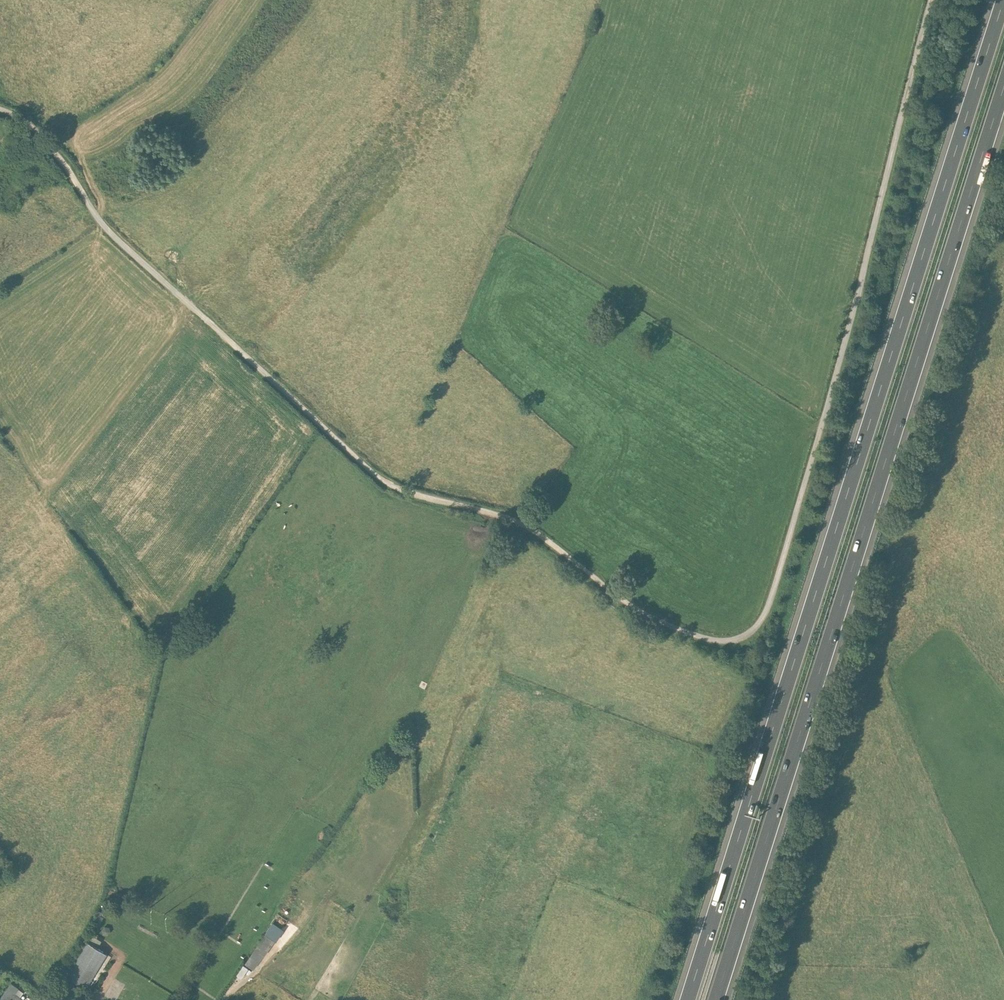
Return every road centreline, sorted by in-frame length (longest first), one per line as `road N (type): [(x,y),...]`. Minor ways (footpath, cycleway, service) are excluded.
road 1 (track): [(934,0),(789,544),(762,622),(738,640),(702,640),(638,611),(511,520),(387,484),(98,222),(31,124),(0,109)]
road 2 (motorway): [(1003,0),(687,999)]
road 3 (motorway): [(716,999),(1003,92)]

